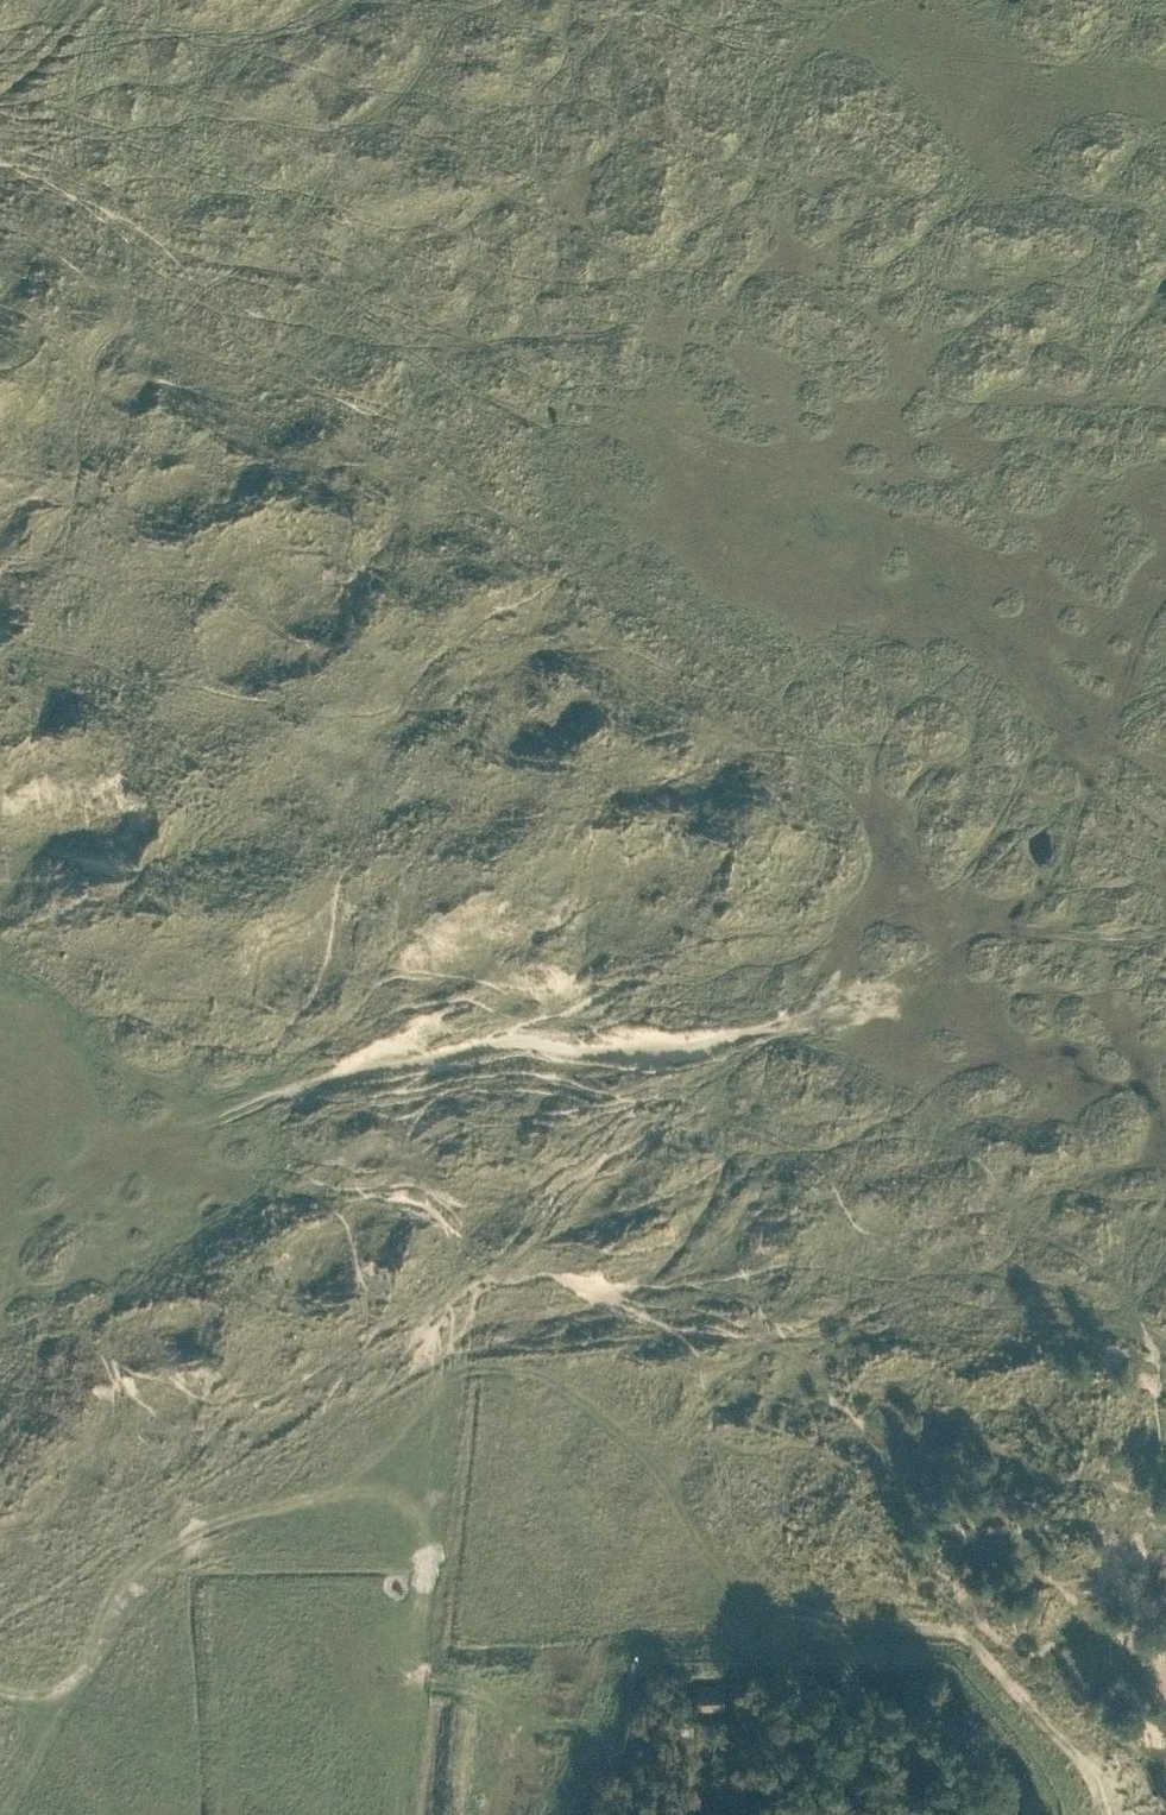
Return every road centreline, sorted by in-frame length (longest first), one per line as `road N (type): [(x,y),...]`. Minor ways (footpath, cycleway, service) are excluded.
road 1 (track): [(0,1687),(34,1692),(62,1682),(89,1655),(116,1595),(144,1562),(186,1535),(320,1485),(388,1442),(447,1381),(514,1370),(541,1375),(614,1423),(688,1512),(720,1576),(747,1598),(781,1612),(967,1641),(1081,1753),(1106,1814)]

